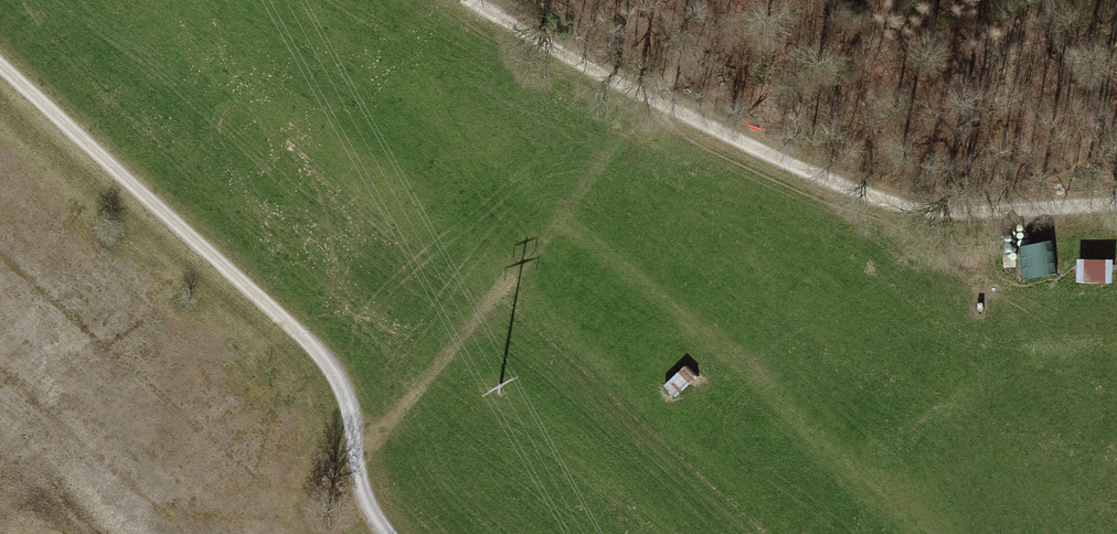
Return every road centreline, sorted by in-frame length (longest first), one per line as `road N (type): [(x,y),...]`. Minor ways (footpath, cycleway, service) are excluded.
road 1 (track): [(467,0),(626,89),(883,202),(963,213),(1116,211)]
road 2 (track): [(0,64),(330,366),(352,415),(363,492),(387,533)]
road 3 (track): [(1116,130),(1055,34),(1043,0)]

